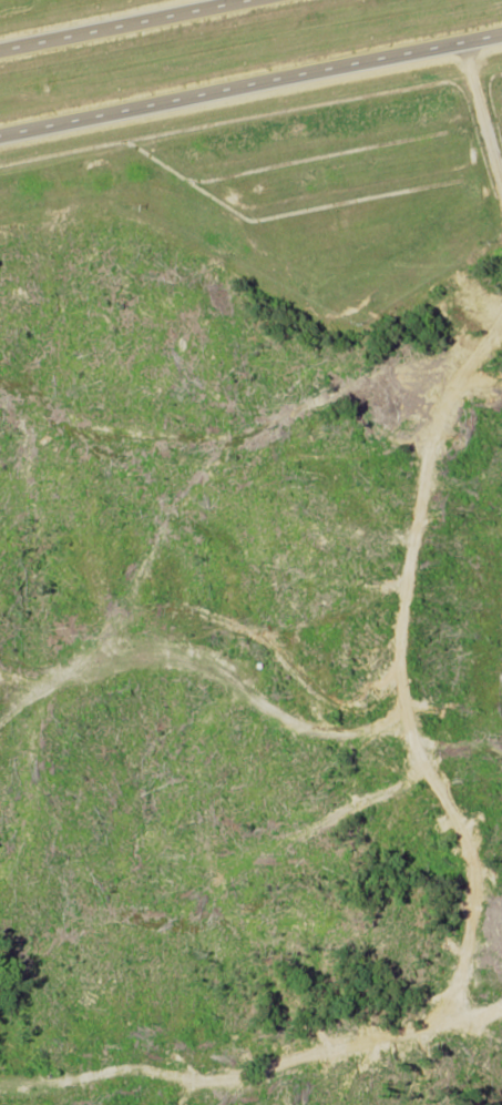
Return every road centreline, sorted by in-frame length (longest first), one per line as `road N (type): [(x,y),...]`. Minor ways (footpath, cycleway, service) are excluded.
road 1 (trunk): [(0,133),(501,32)]
road 2 (trunk): [(248,0),(0,49)]

